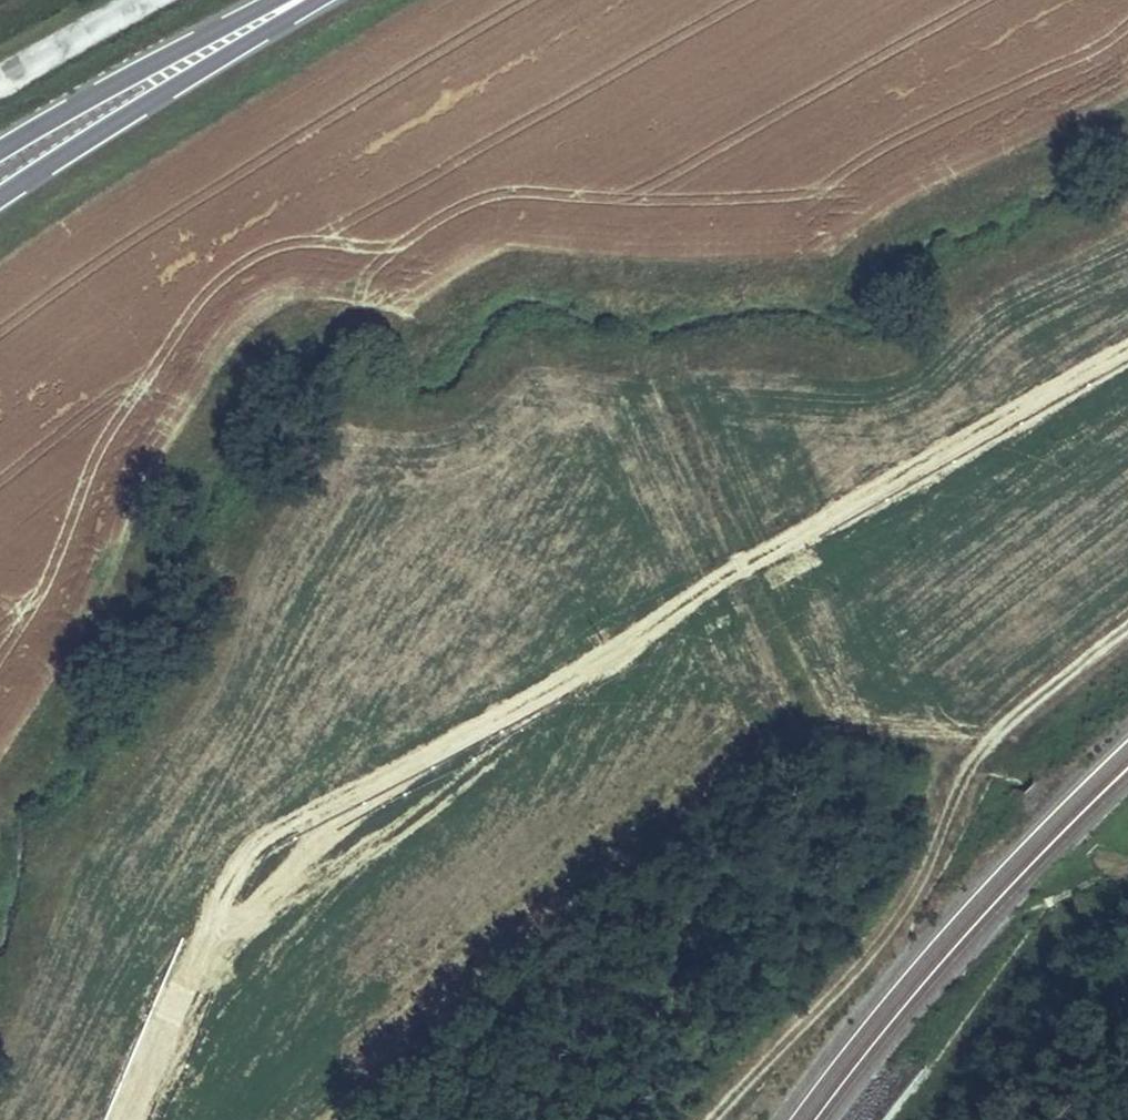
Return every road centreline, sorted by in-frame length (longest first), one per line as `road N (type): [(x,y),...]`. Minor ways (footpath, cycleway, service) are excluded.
road 1 (track): [(1127,628),(988,745),(892,926),(713,1119)]
road 2 (primary): [(0,196),(134,109),(151,84)]
road 3 (primary): [(299,0),(151,84)]
road 4 (primary): [(151,84),(109,90),(0,154)]

